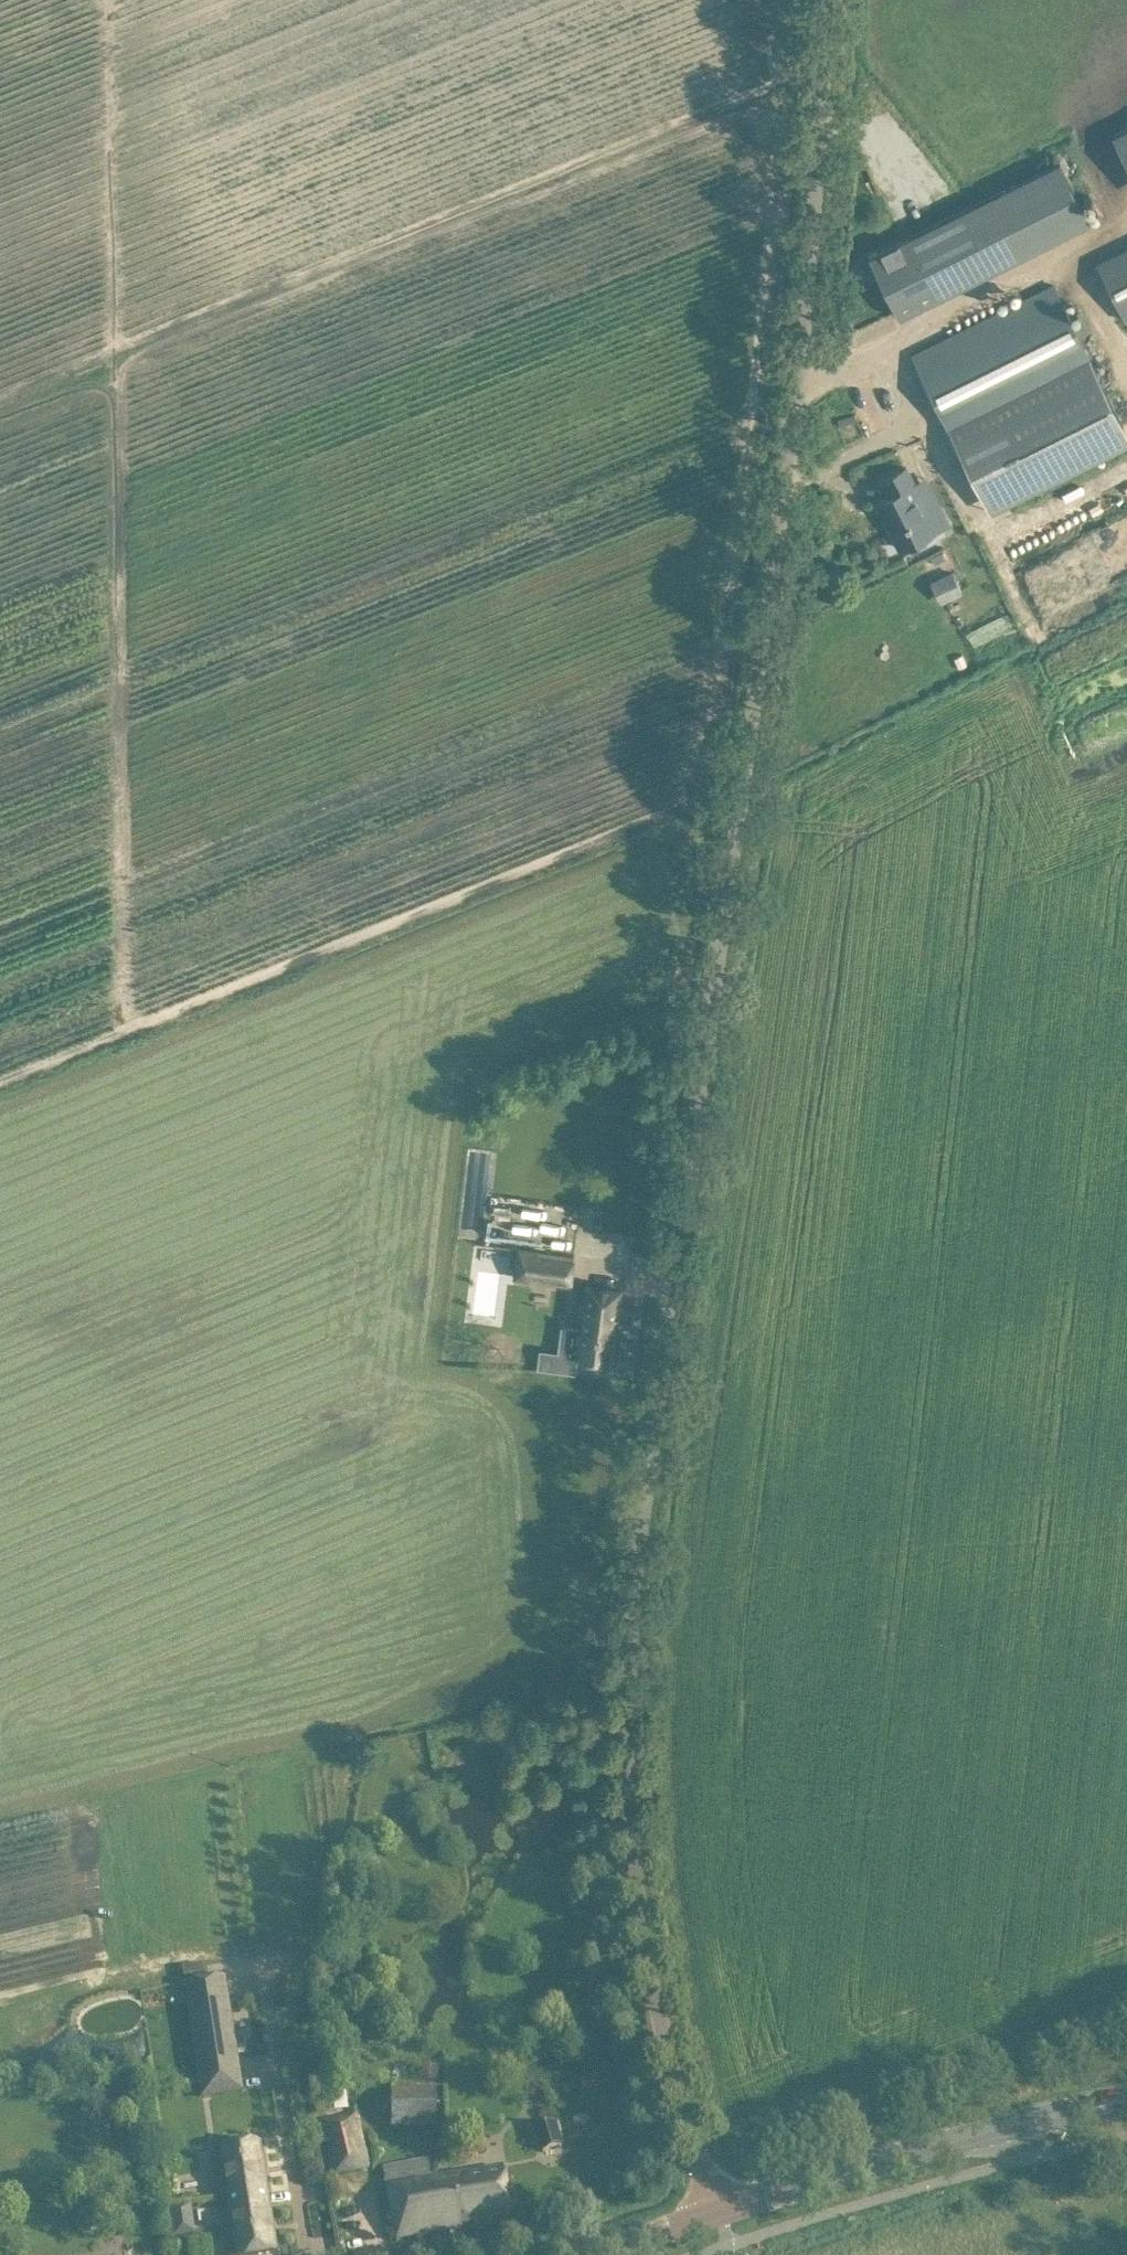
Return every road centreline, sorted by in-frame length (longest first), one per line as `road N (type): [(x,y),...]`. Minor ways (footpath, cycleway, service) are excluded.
road 1 (unclassified): [(720,2214),(659,2043),(626,1863),(619,1725),(798,374),(826,0)]
road 2 (tertiary): [(720,2214),(864,2167),(1126,2101)]
road 3 (tertiary): [(601,2254),(720,2214)]

